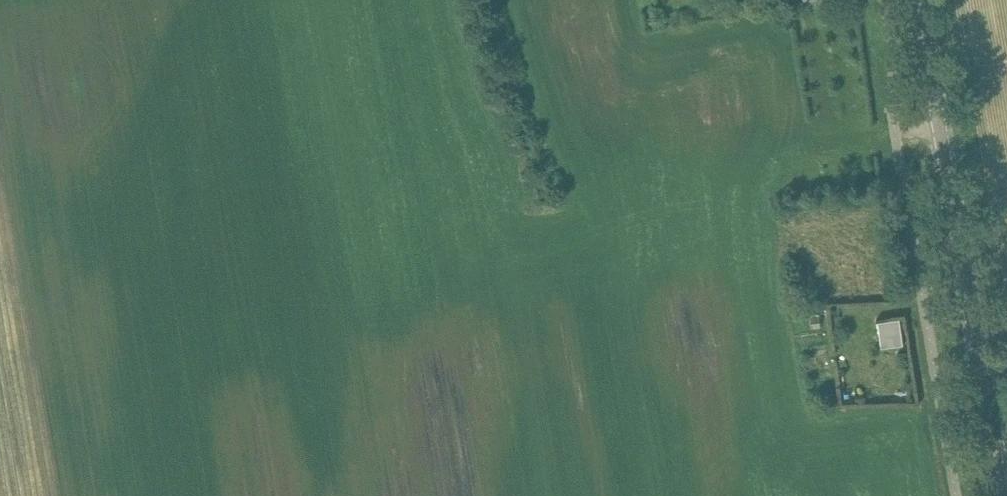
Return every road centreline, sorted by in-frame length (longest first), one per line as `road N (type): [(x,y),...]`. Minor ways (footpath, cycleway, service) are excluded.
road 1 (unclassified): [(1002,495),(917,0)]

